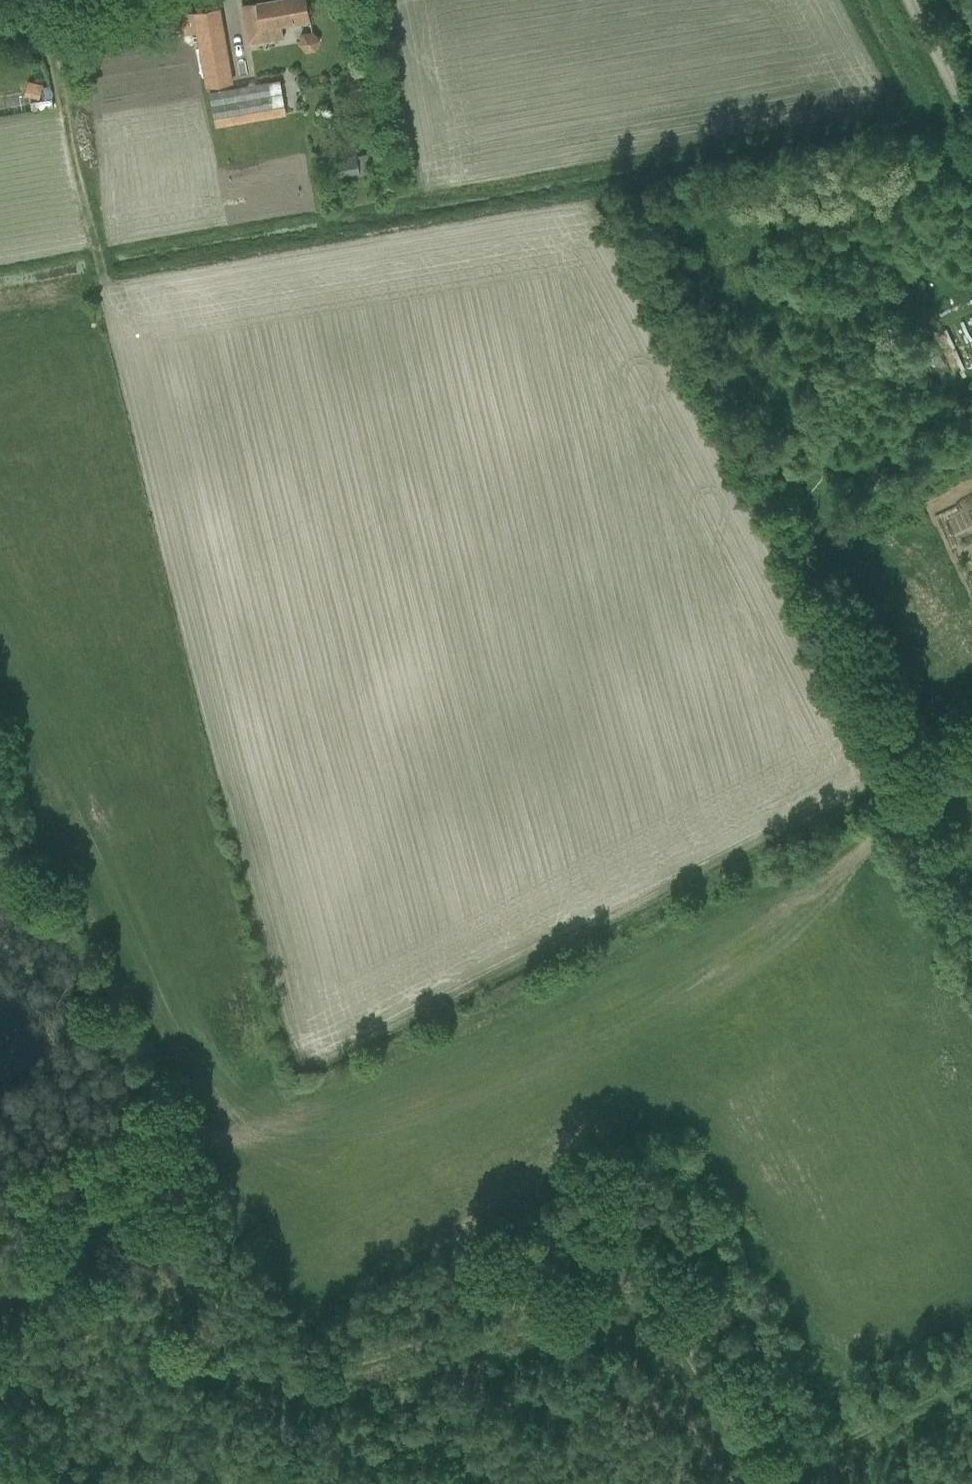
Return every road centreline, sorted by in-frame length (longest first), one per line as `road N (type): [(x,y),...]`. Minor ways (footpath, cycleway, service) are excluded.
road 1 (track): [(971,1391),(825,1471),(763,1482),(718,1461),(649,1334),(628,1325),(577,1325),(285,1397),(241,1389),(147,1249),(128,1239),(84,1242),(0,1289)]
road 2 (track): [(43,0),(101,279)]
road 3 (unclassified): [(912,0),(971,120)]

